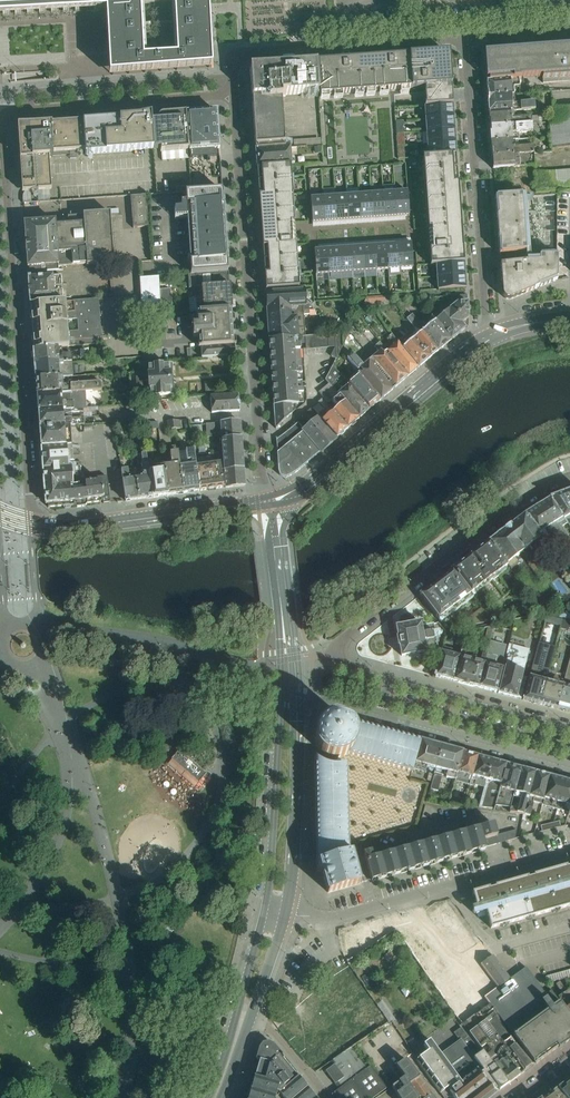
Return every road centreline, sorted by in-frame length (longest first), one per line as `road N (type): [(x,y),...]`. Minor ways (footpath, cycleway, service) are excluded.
road 1 (residential): [(30,518),(3,120),(16,111),(233,94)]
road 2 (tertiary): [(272,500),(280,689),(264,911)]
road 3 (residential): [(272,500),(261,482),(233,94)]
road 4 (residential): [(465,36),(487,338)]
road 5 (unclassified): [(336,653),(347,633),(528,495),(569,475)]
road 6 (residential): [(284,915),(336,916),(569,852)]
road 7 (tertiary): [(296,694),(569,765)]
road 8 (tertiary): [(487,338),(309,484),(272,500)]
road 9 (residential): [(233,94),(232,65),(240,55),(465,36)]
road 10 (residential): [(569,731),(351,670),(336,653)]
road 11 (tertiary): [(284,915),(296,694)]
road 12 (tertiary): [(296,694),(272,500)]
road 13 (tertiary): [(264,911),(208,1097)]
road 14 (tertiary): [(272,500),(98,525)]

